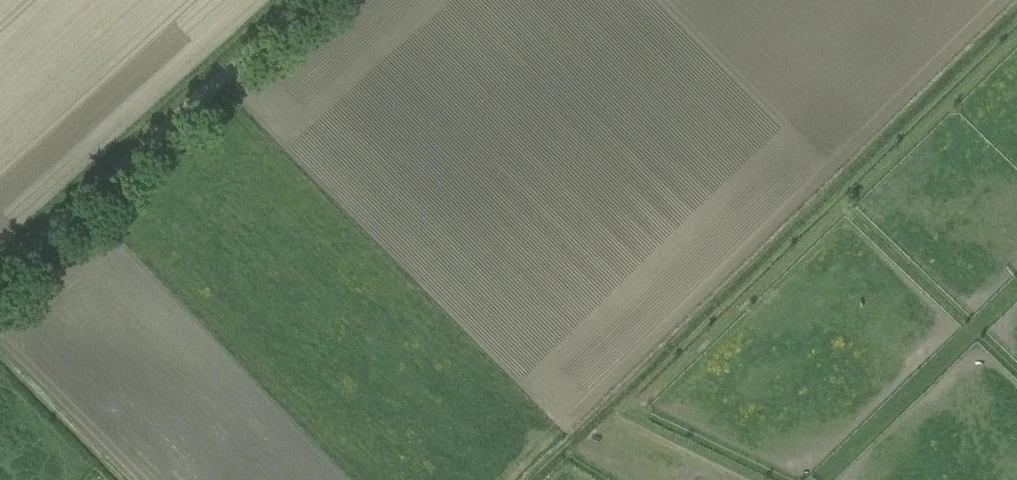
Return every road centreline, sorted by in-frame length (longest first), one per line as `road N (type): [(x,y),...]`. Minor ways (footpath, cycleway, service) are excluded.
road 1 (unclassified): [(0,264),(304,0)]

